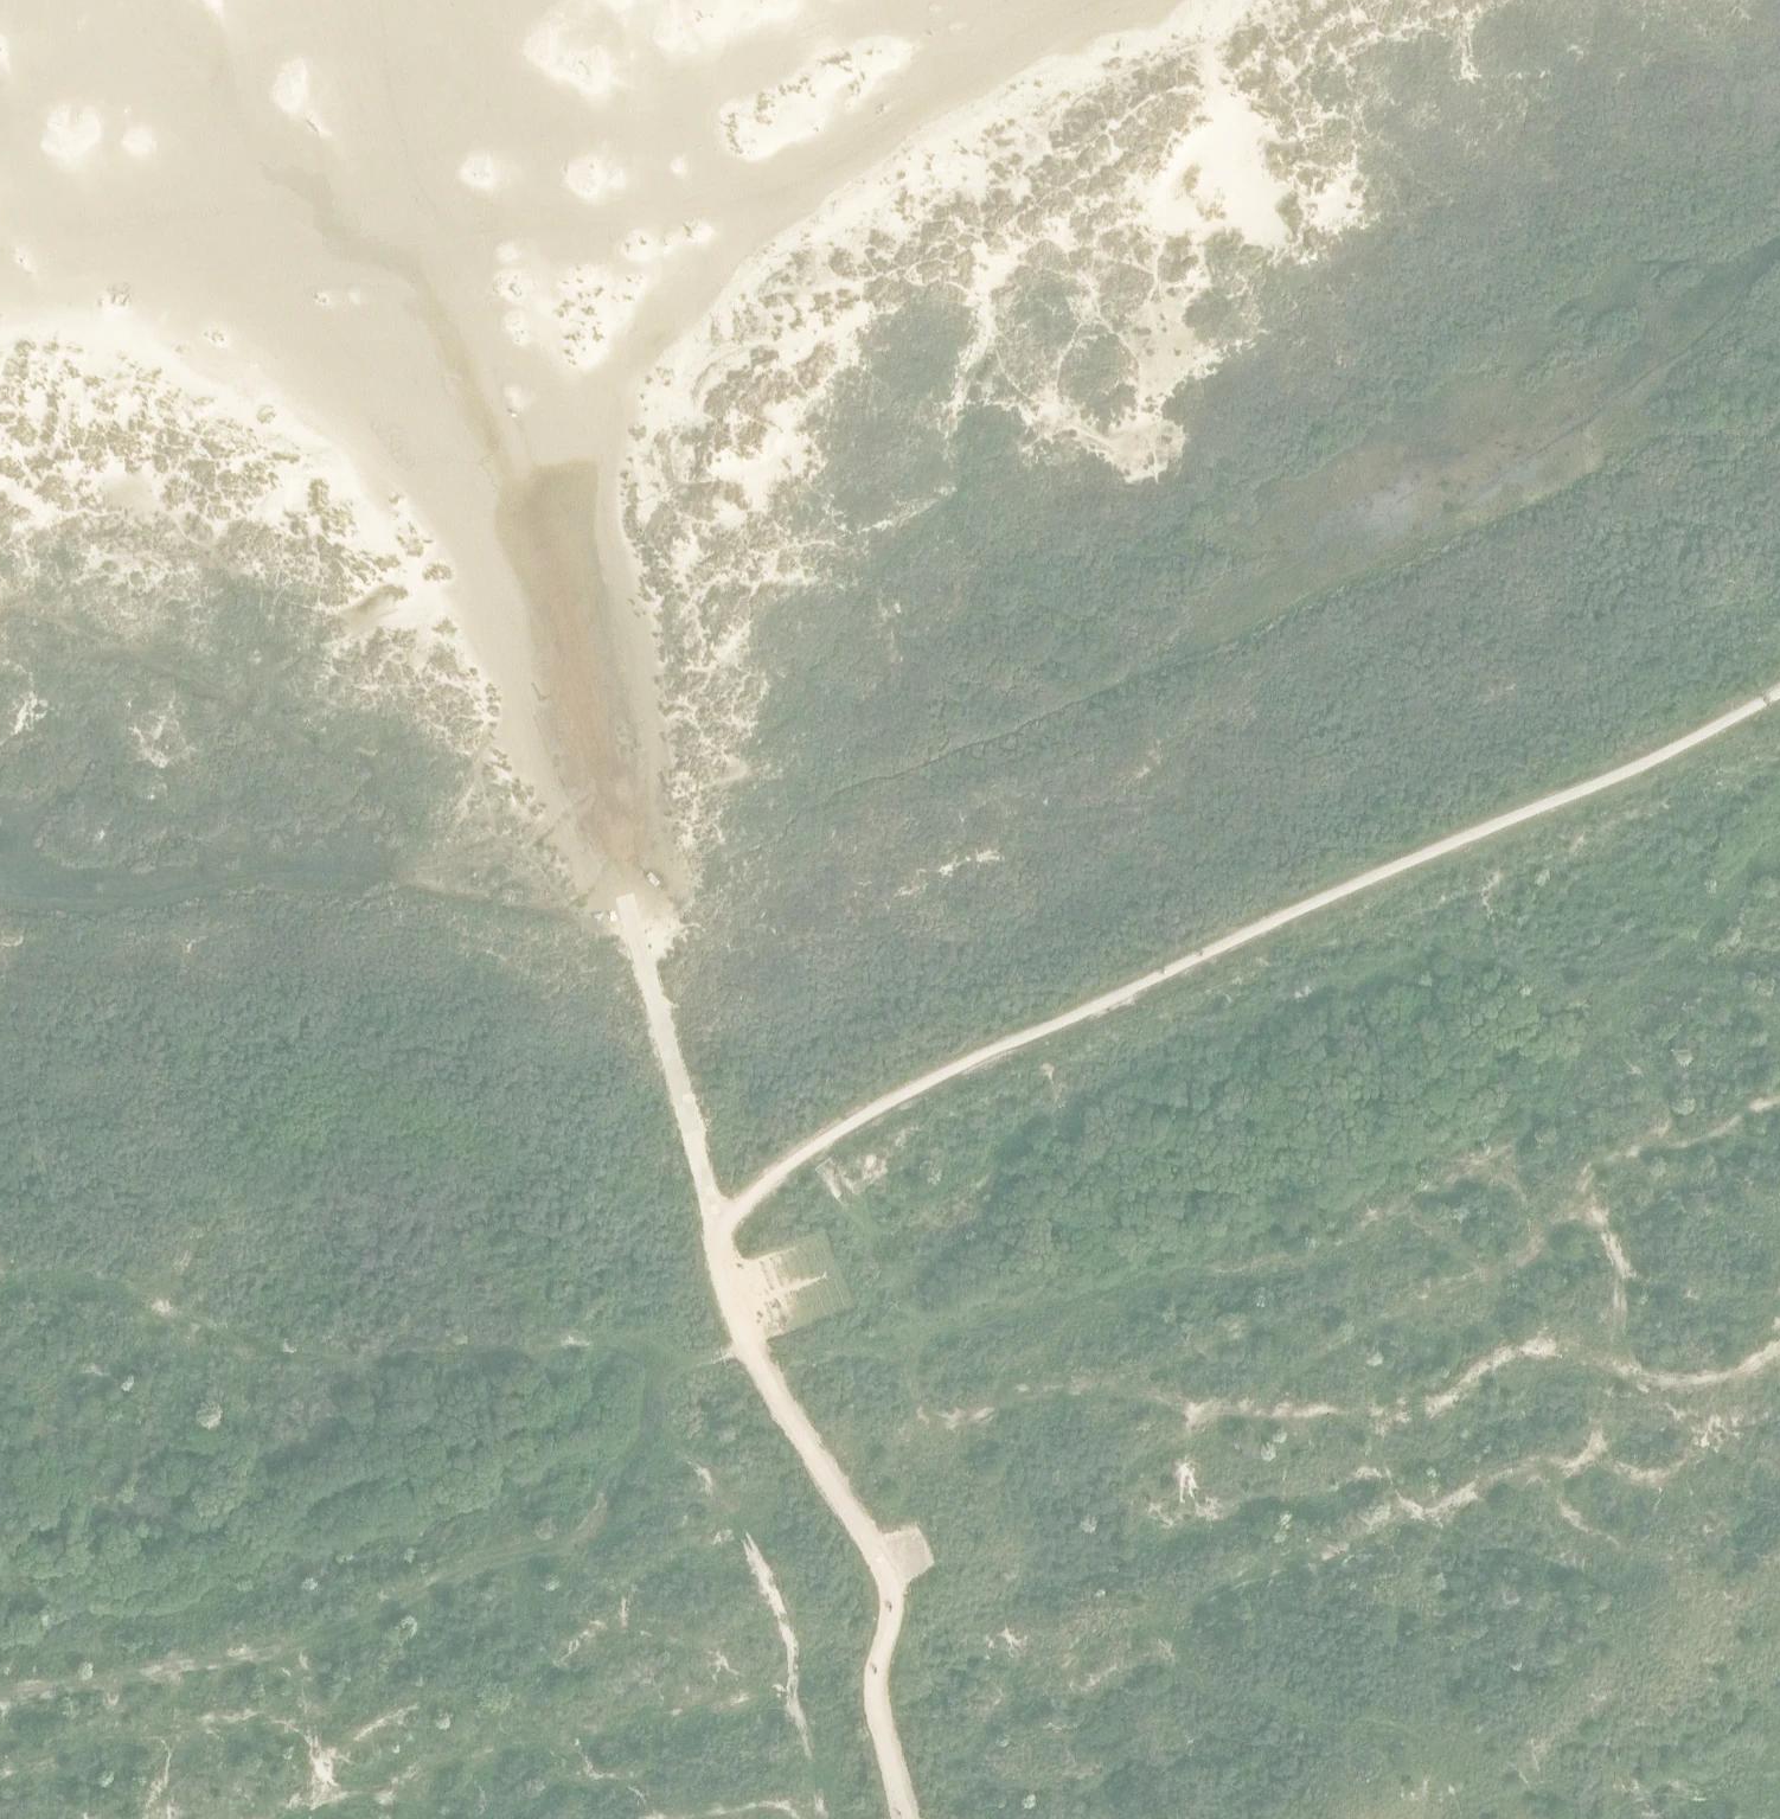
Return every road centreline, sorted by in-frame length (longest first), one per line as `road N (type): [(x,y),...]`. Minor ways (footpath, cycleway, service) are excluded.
road 1 (track): [(0,1683),(198,1658),(426,1590),(463,1563),(590,1529),(602,1484),(644,1429),(644,1383),(653,1368),(748,1342)]

